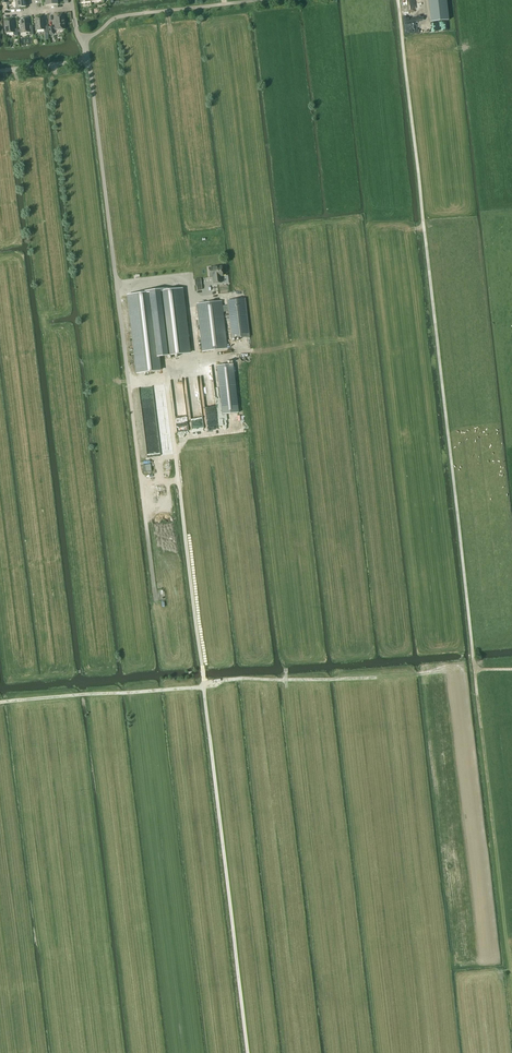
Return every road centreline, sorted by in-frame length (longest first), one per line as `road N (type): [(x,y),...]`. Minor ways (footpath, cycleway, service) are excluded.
road 1 (track): [(248,1052),(166,373)]
road 2 (unclassified): [(156,601),(88,60)]
road 3 (track): [(0,702),(247,678),(375,678)]
road 4 (unclassified): [(81,40),(121,17),(265,0)]

